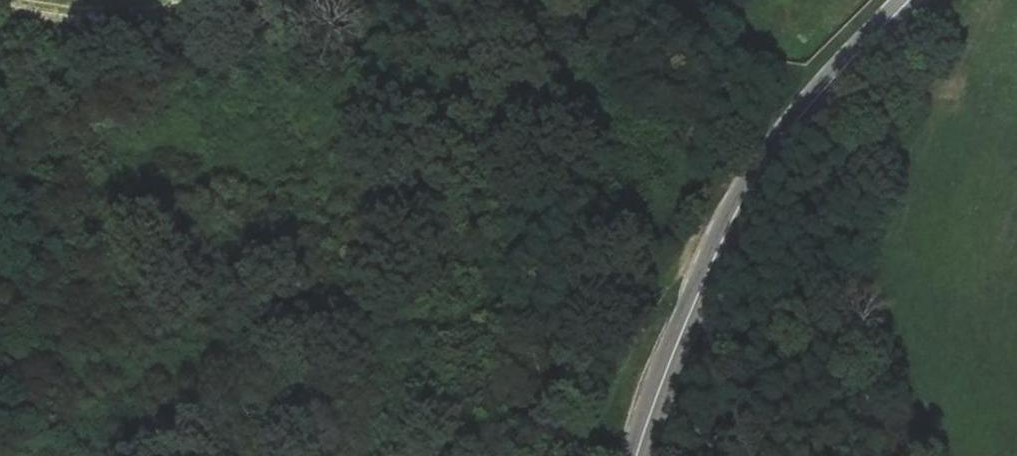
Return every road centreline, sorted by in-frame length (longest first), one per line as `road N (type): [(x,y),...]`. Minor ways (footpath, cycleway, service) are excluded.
road 1 (unclassified): [(912,0),(814,100),(743,199),(637,455)]

